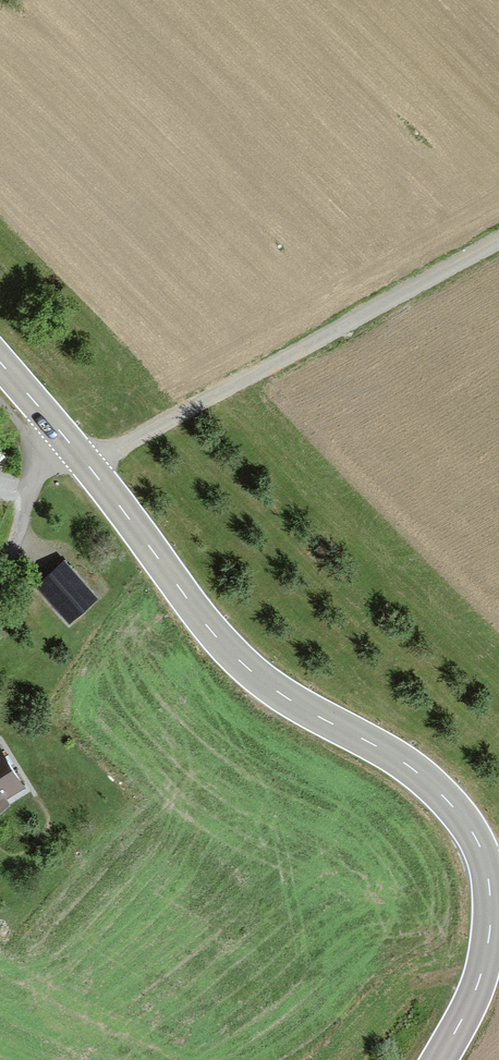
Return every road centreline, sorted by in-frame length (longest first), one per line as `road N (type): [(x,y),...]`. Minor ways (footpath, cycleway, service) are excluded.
road 1 (tertiary): [(0,363),(89,466),(197,617),(276,690),(436,787),(465,816),(496,882)]
road 2 (track): [(498,247),(89,466)]
road 3 (tertiary): [(446,1059),(485,982),(496,882)]

